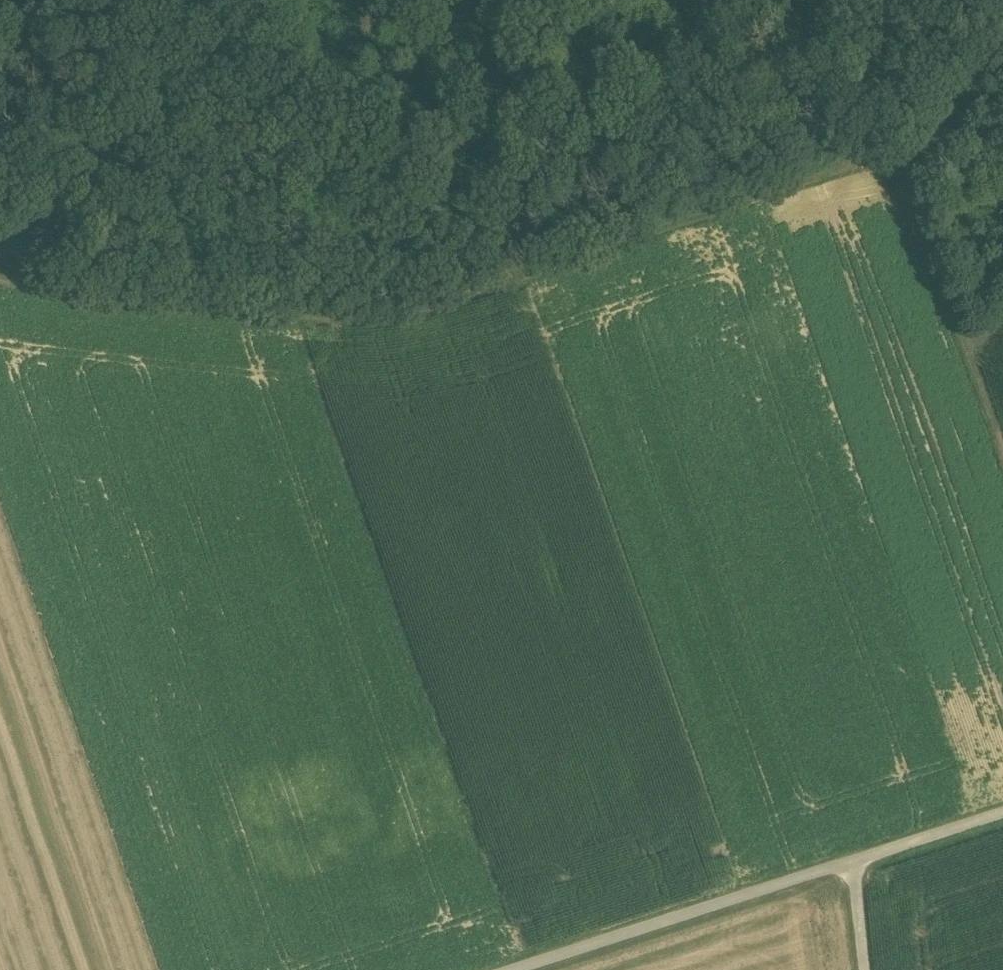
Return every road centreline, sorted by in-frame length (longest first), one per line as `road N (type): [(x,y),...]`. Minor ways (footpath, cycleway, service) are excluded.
road 1 (track): [(0,289),(321,334),(368,327),(885,176),(910,188),(966,353)]
road 2 (track): [(1002,812),(533,969)]
road 3 (track): [(687,0),(871,176)]

